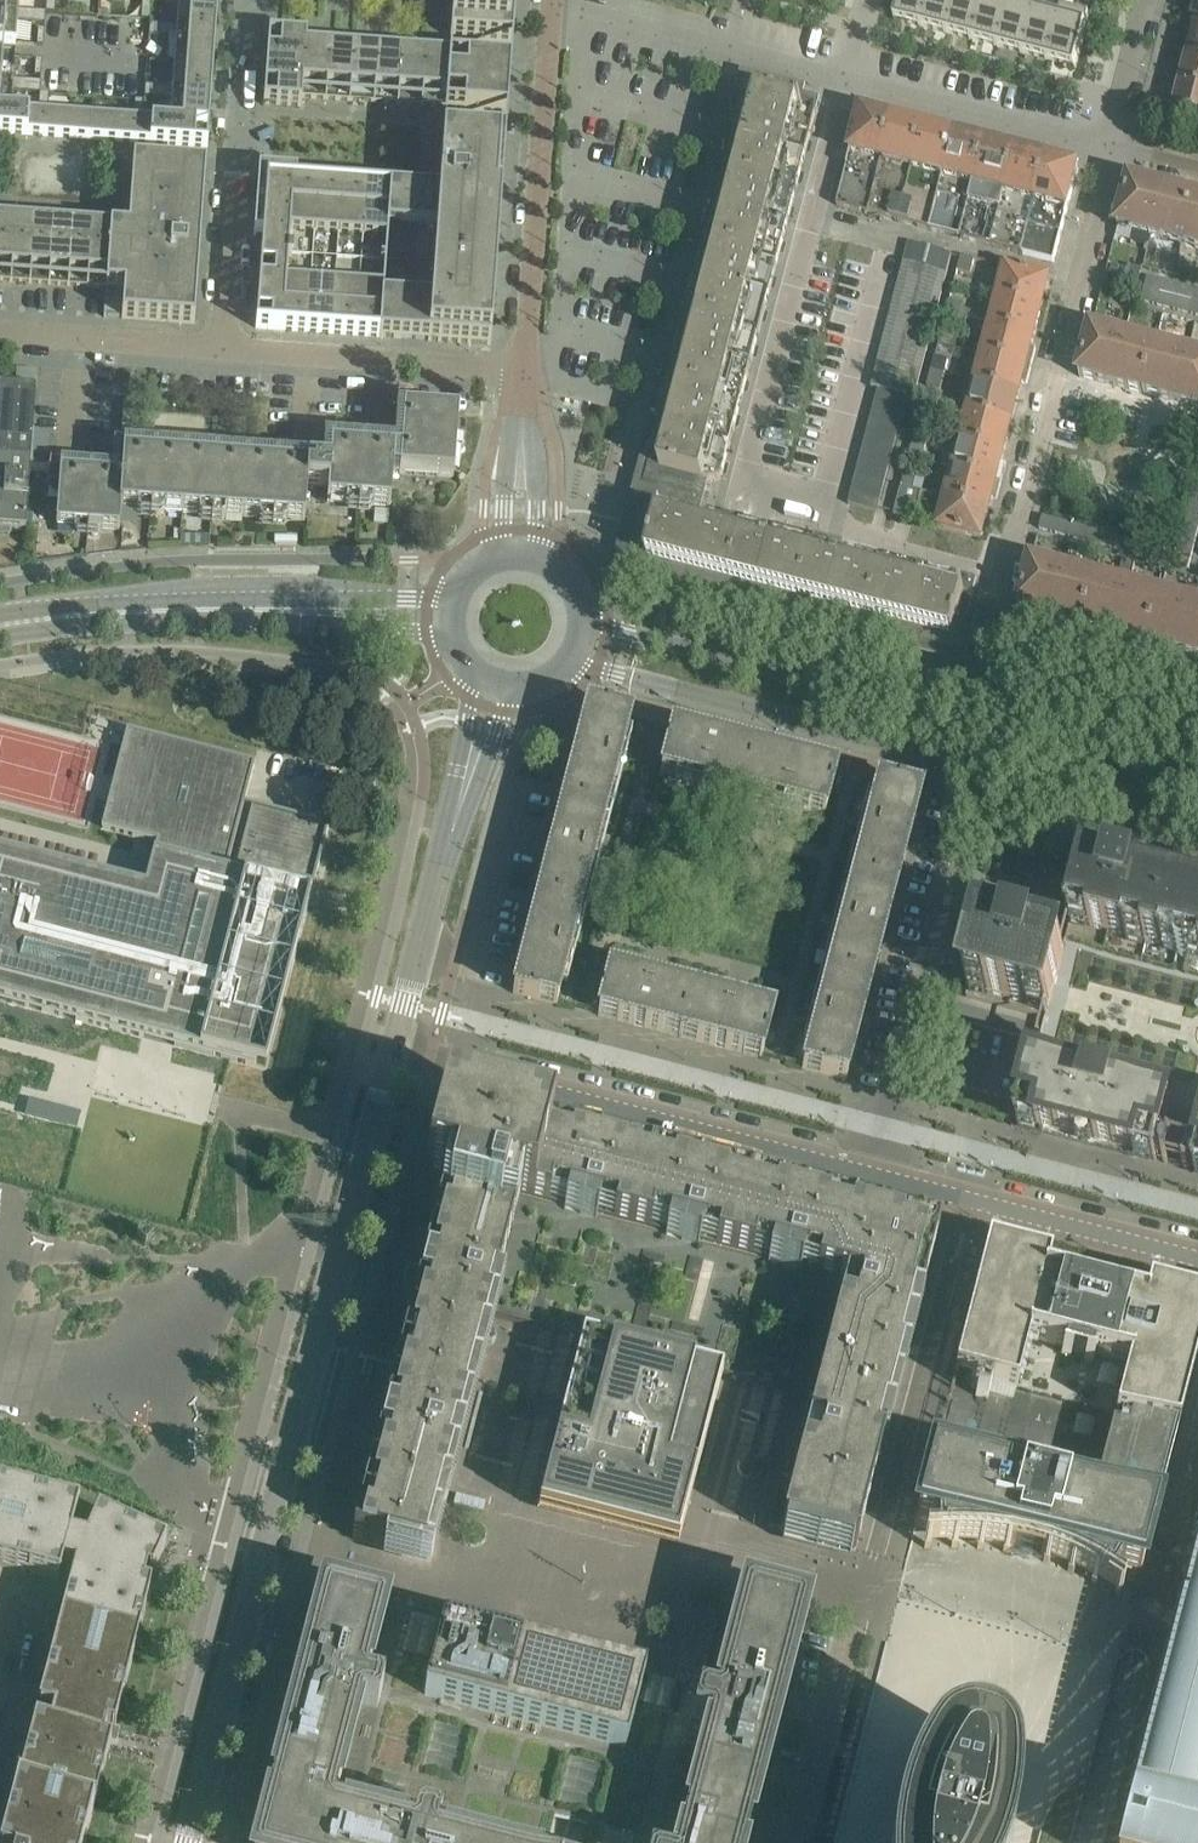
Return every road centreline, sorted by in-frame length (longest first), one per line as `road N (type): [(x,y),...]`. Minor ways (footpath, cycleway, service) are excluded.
road 1 (tertiary): [(192,1842),(395,1050)]
road 2 (residential): [(1197,685),(990,631),(1111,149)]
road 3 (tertiary): [(572,661),(1104,794),(1178,788)]
road 4 (tertiary): [(1178,788),(1114,753),(584,618)]
road 5 (residential): [(863,1173),(395,1050)]
road 6 (residential): [(1197,1411),(1092,1842)]
road 7 (residential): [(868,1581),(976,1202)]
road 8 (residential): [(1111,149),(738,52)]
road 9 (residential): [(863,1173),(952,817)]
road 10 (residential): [(524,368),(551,3)]
road 11 (residential): [(223,348),(248,0)]
road 12 (tertiary): [(0,624),(201,608),(332,611)]
road 13 (residential): [(524,368),(223,348)]
road 14 (residential): [(798,1842),(868,1581)]
road 15 (tertiary): [(395,1050),(459,802)]
road 16 (residential): [(1197,1259),(976,1202)]
road 17 (residential): [(223,348),(0,332)]
road 18 (residential): [(738,52),(551,3)]
road 19 (residential): [(537,556),(537,470),(522,398)]
road 20 (residential): [(522,398),(506,469),(504,553)]
road 21 (residential): [(1111,149),(1146,0)]
road 22 (tertiary): [(478,677),(459,802)]
road 23 (tertiary): [(459,802),(491,749),(511,688)]
road 24 (tertiary): [(453,598),(395,596),(332,611)]
road 25 (tertiary): [(332,611),(392,631),(450,633)]

